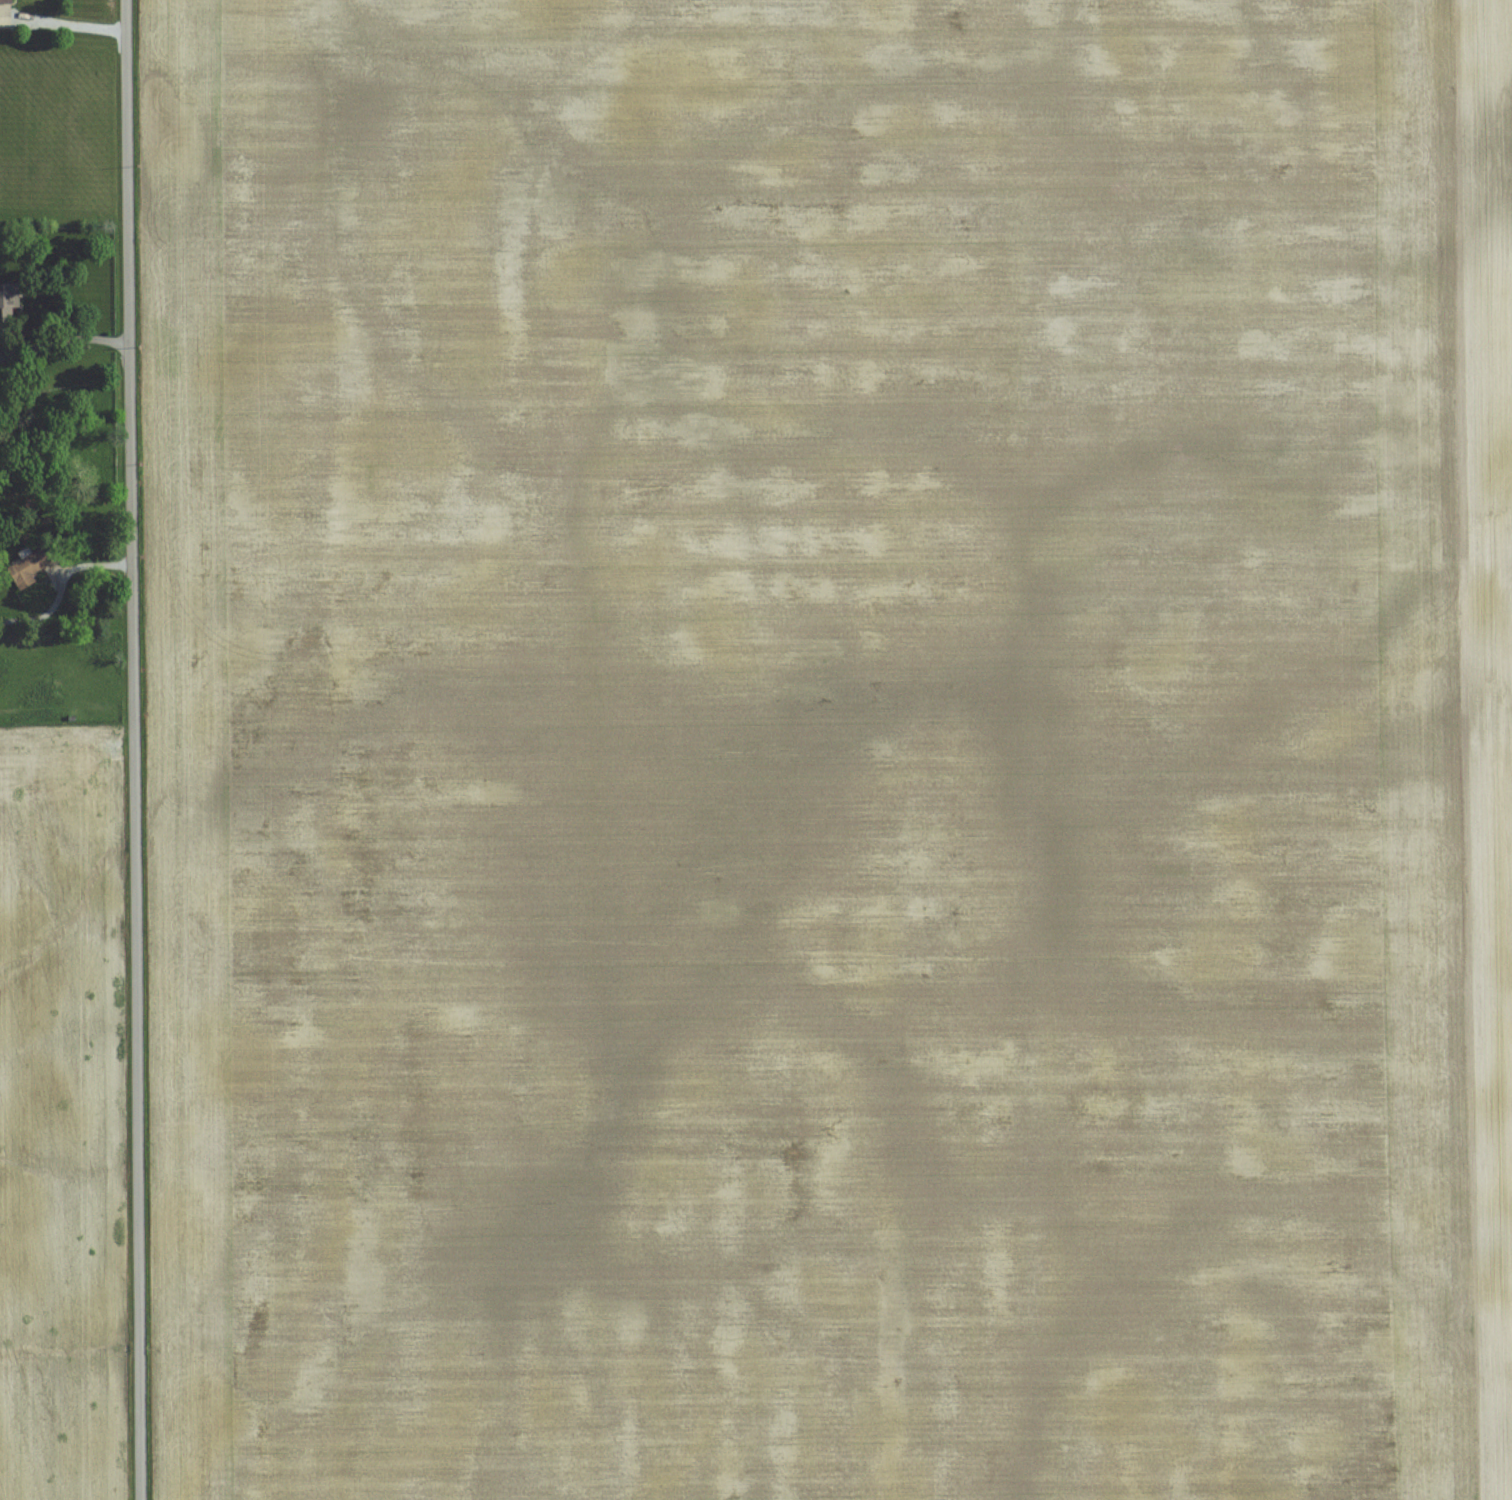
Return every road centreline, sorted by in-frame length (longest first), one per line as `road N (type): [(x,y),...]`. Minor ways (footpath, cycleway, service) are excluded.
road 1 (residential): [(139,1499),(126,0)]

